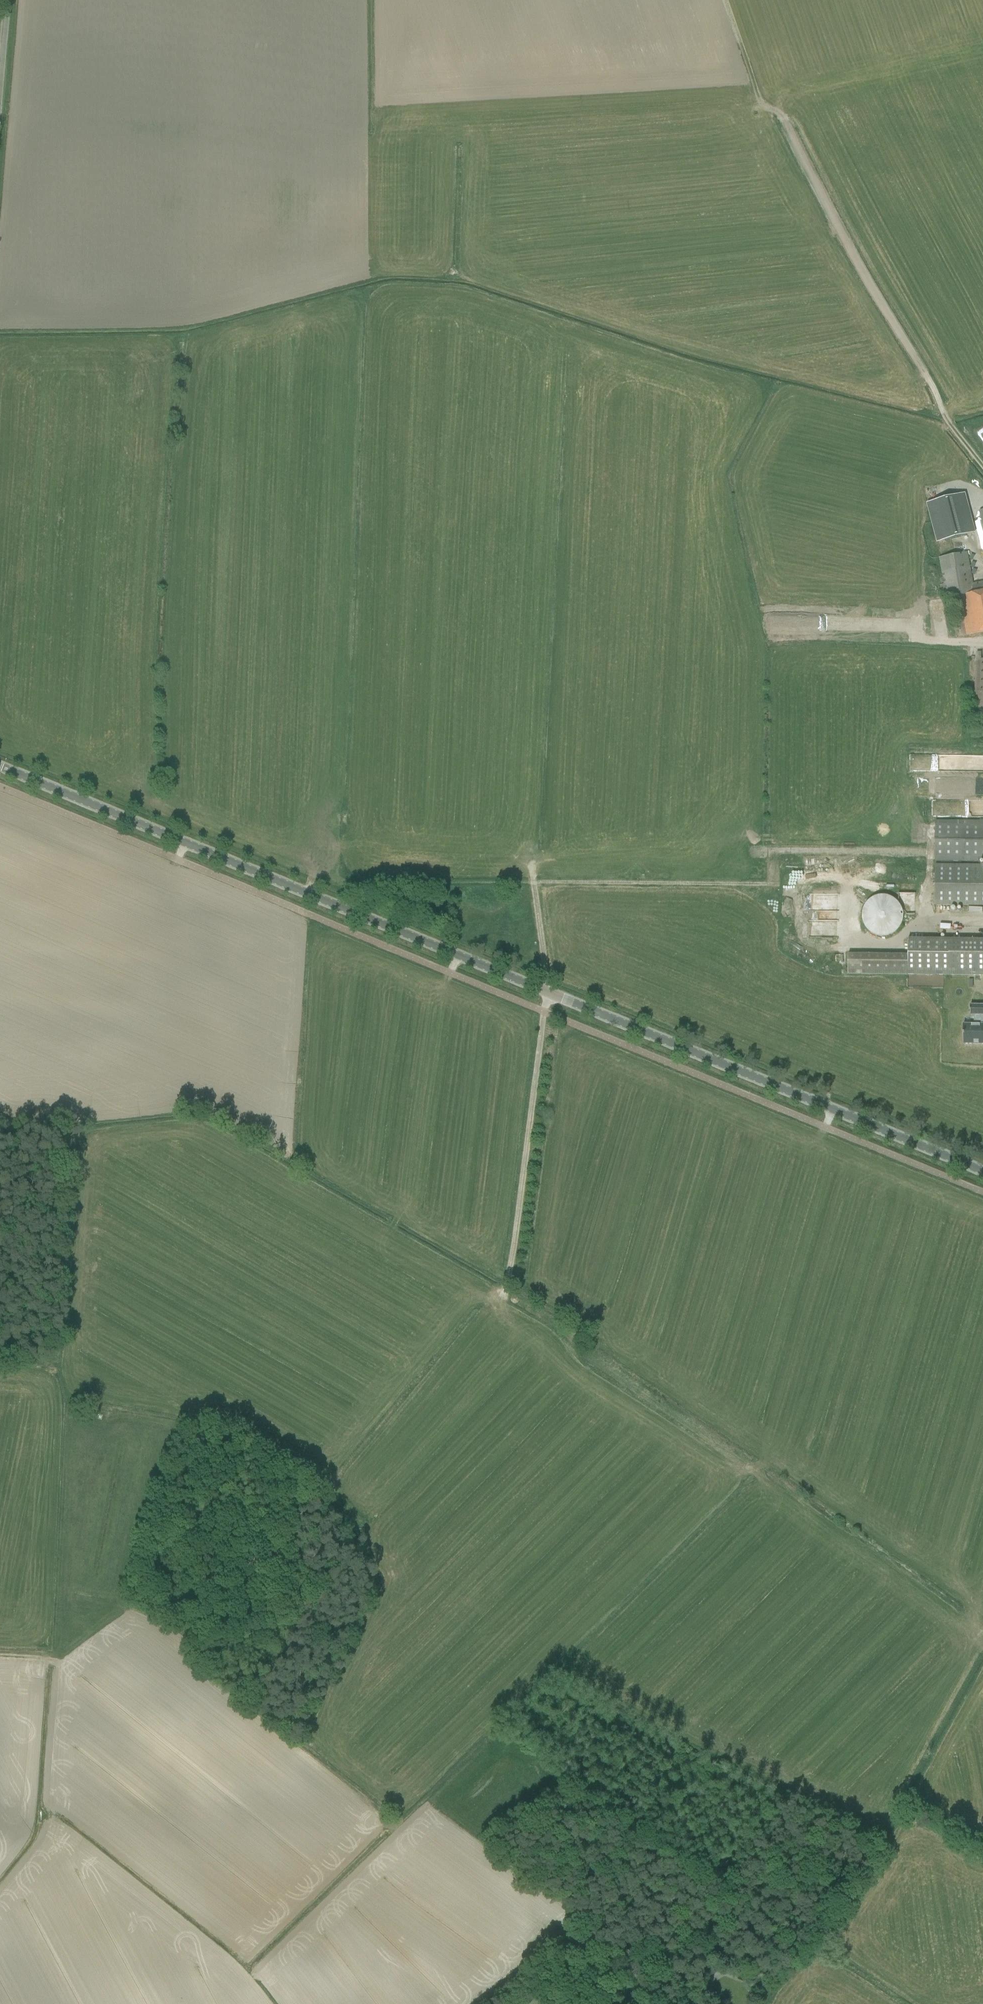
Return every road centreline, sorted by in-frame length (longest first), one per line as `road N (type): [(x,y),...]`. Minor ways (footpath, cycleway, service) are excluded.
road 1 (secondary): [(982,1171),(0,767)]
road 2 (track): [(953,428),(780,115),(759,102),(725,0)]

